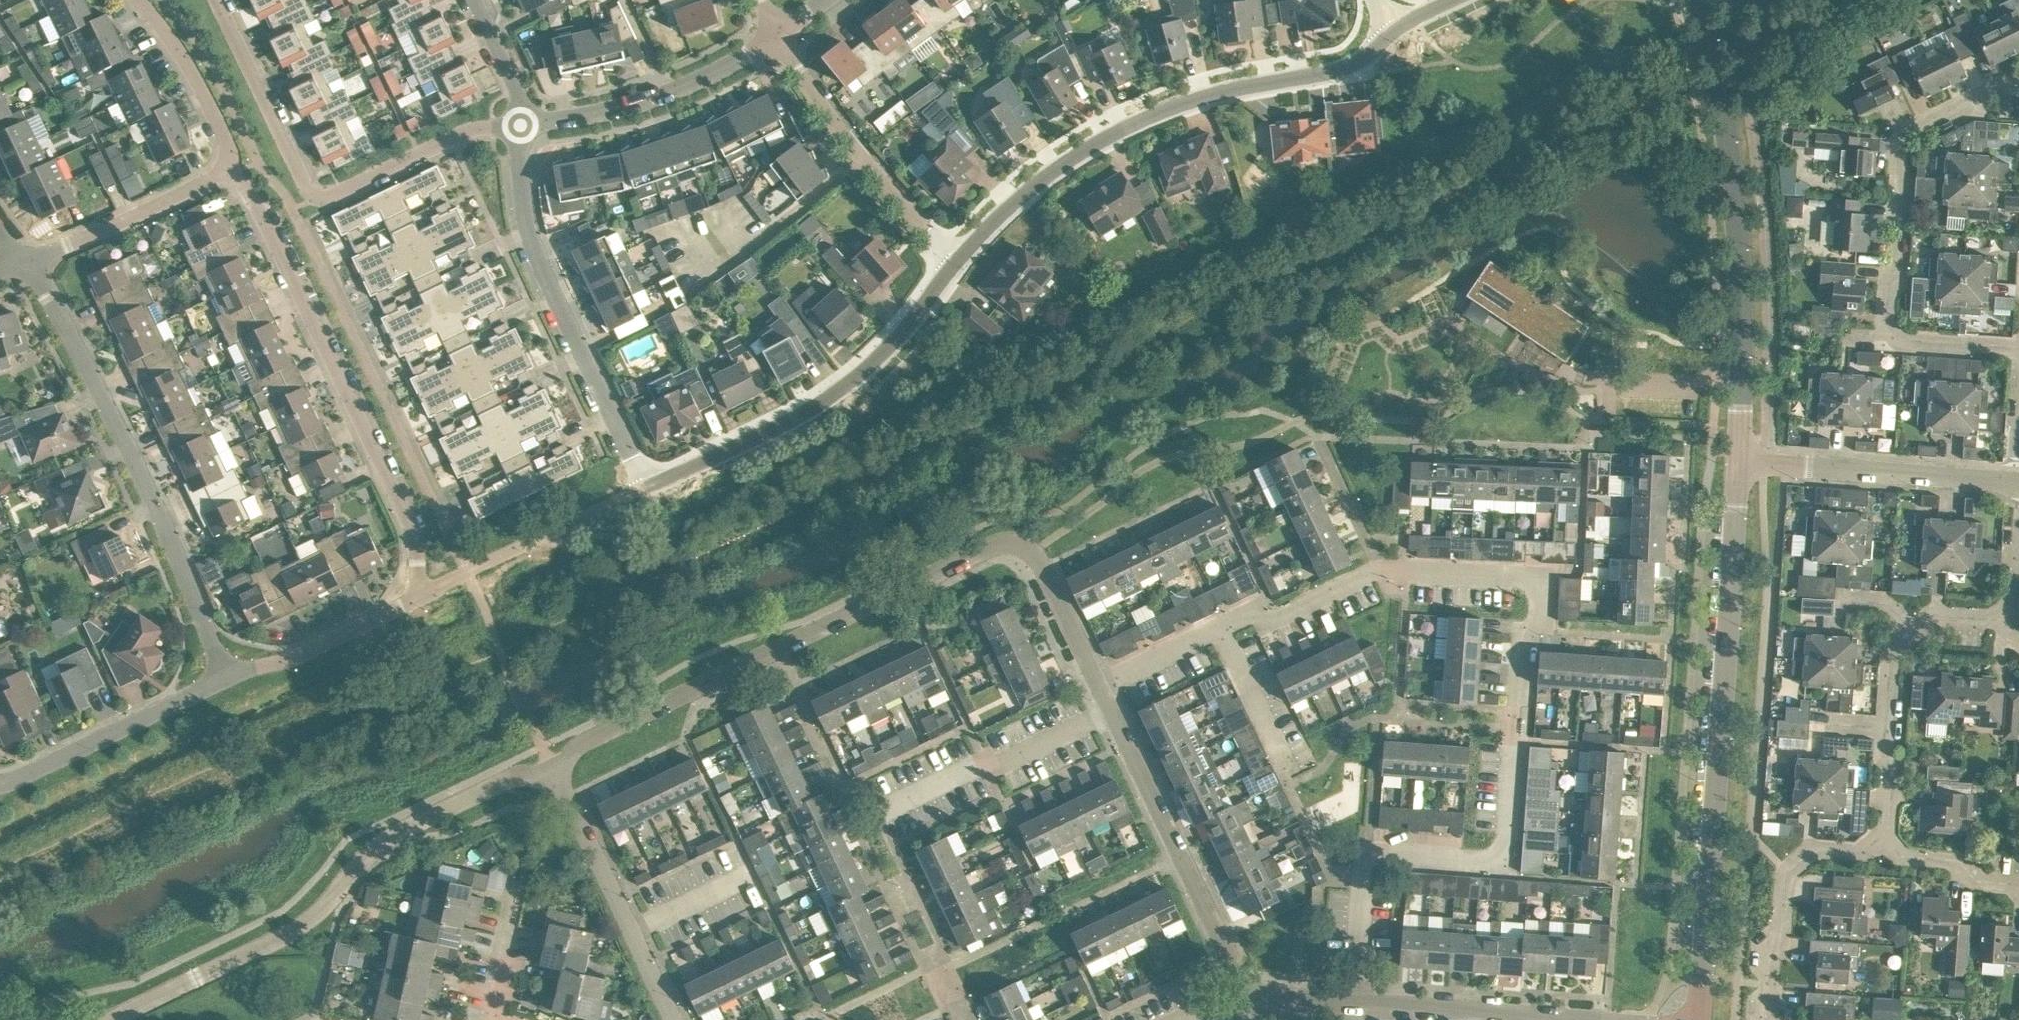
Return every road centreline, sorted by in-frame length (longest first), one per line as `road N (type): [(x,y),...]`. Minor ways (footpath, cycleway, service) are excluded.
road 1 (residential): [(958,258),(885,351),(846,383),(661,481),(635,462),(615,426),(528,228),(521,125)]
road 2 (residential): [(1351,1010),(1362,860),(1374,851),(1479,859),(1502,850),(1523,631),(1536,617),(1535,578),(1388,567)]
road 3 (residential): [(552,761),(1003,548),(1031,550),(1043,565),(1096,683)]
road 4 (residential): [(227,678),(421,595),(410,527),(236,177)]
road 5 (tertiary): [(1697,1019),(1745,460)]
road 6 (residential): [(110,1019),(302,924),(371,845),(552,761)]
road 7 (residential): [(1392,32),(1344,67),(1221,90),(1102,135),(1000,210),(958,258)]
road 8 (residential): [(2018,346),(1881,338),(1892,160),(1910,131),(2018,78)]
road 9 (tertiary): [(1745,460),(1741,265),(1718,67),(1701,0)]
road 10 (residential): [(26,263),(94,382),(227,678)]
road 11 (residential): [(216,0),(314,198),(457,134),(521,125)]
road 12 (residential): [(1388,567),(1293,612),(1222,627),(1096,683)]
road 13 (residential): [(1109,712),(1238,987)]
road 14 (residential): [(958,258),(877,173),(779,36)]
road 15 (residential): [(521,125),(655,98),(779,36)]
road 16 (residential): [(2018,482),(1745,460)]
road 17 (residential): [(861,824),(1109,712)]
road 18 (residential): [(0,784),(227,678)]
road 19 (residential): [(1776,1019),(1786,882),(1816,850),(1883,854)]
road 20 (residential): [(1883,854),(1896,652),(1909,620)]
road 21 (residential): [(26,263),(236,177)]
road 22 (residential): [(1909,620),(1994,615),(2018,594),(2018,492)]
road 23 (residential): [(236,177),(165,33),(136,0)]
road 24 (residential): [(632,930),(552,761)]
road 25 (residential): [(1388,567),(1303,416)]
road 26 (residential): [(1351,1010),(1521,1019)]
road 27 (residential): [(2018,883),(1979,881),(1959,860),(1883,854)]
road 28 (residential): [(521,125),(514,81),(472,0)]
road 29 (residential): [(632,930),(753,872)]

